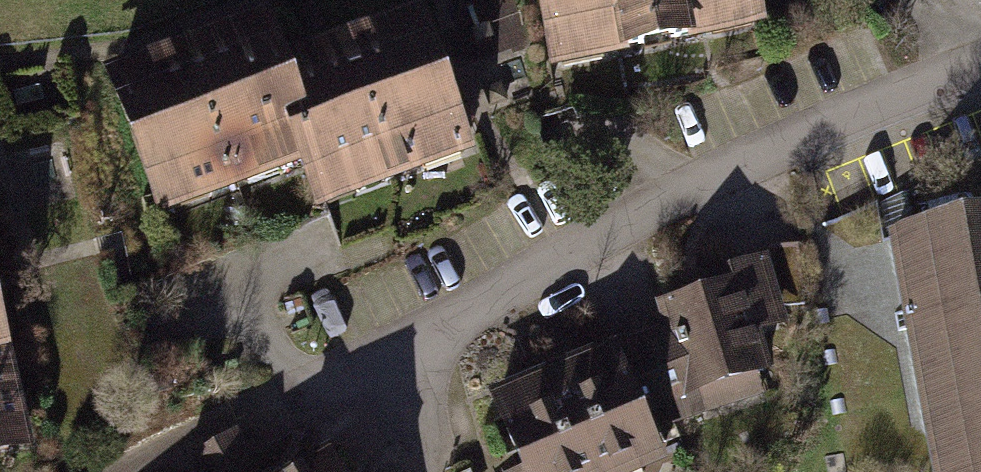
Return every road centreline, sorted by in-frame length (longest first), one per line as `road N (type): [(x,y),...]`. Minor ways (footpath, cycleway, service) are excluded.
road 1 (residential): [(980,65),(722,175),(327,384)]

